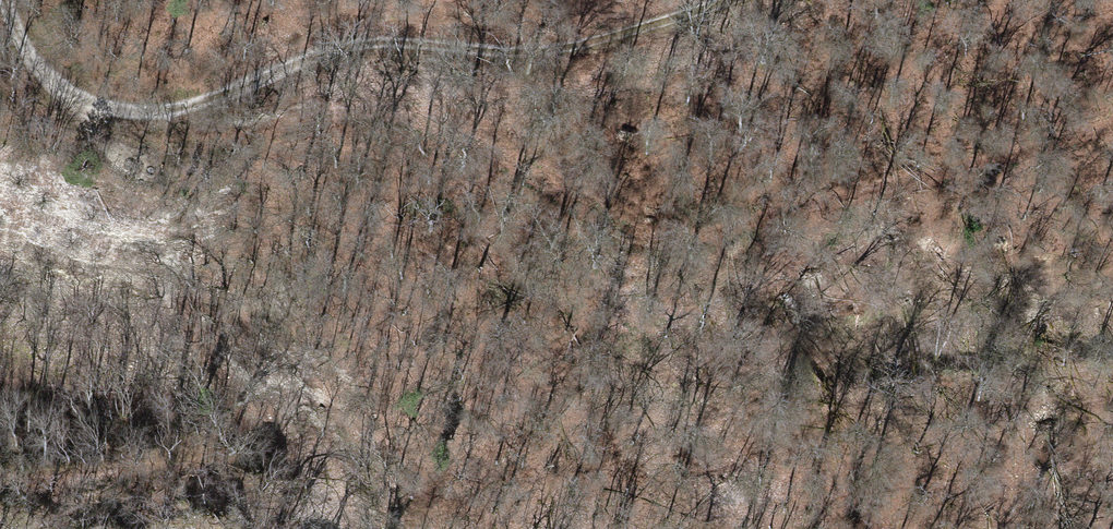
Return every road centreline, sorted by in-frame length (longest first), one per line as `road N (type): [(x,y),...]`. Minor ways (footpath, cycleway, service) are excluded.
road 1 (track): [(60,93),(91,130),(138,149),(201,150),(323,116),(368,116),(467,138),(619,232),(661,246),(710,240),(1112,129)]
road 2 (track): [(726,0),(538,52),(356,42),(172,110),(121,112),(60,93),(8,0)]

